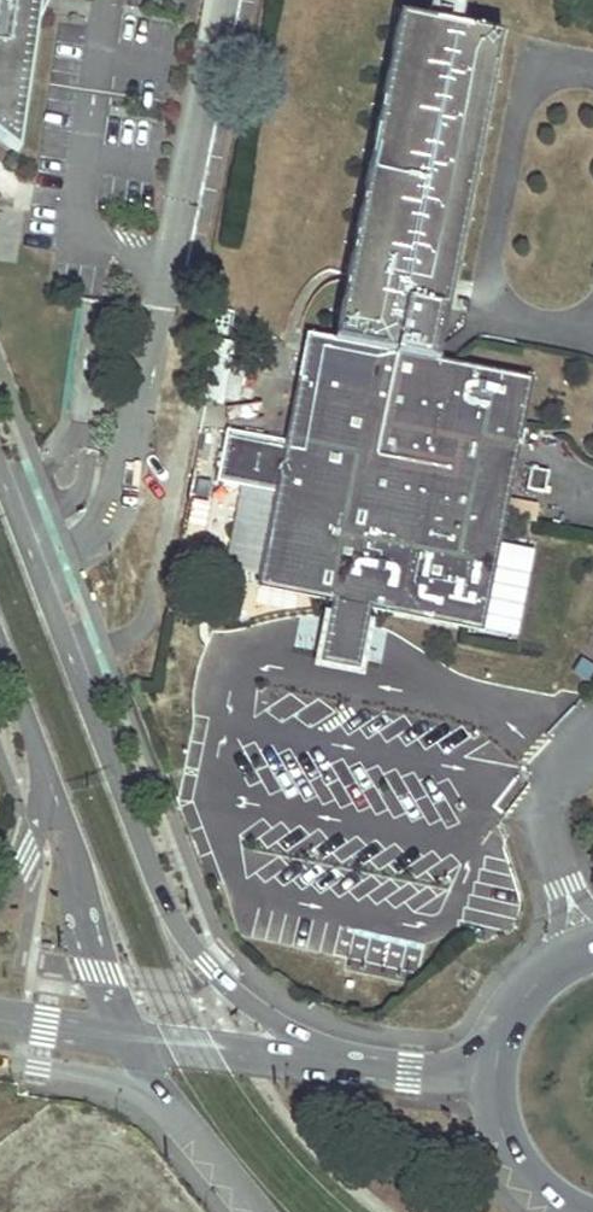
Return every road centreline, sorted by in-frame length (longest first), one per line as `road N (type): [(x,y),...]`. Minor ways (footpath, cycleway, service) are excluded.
road 1 (residential): [(224,984),(174,920),(0,472)]
road 2 (residential): [(45,775),(128,1038)]
road 3 (unclassified): [(331,1058),(128,1038)]
road 4 (secondary): [(495,1062),(494,1103),(505,1143),(528,1177),(576,1211)]
road 5 (unclassified): [(0,1061),(164,1095)]
road 6 (unclassified): [(495,1062),(407,1071),(331,1058)]
road 7 (secondary): [(592,953),(559,965),(529,990),(495,1062)]
road 8 (unclassified): [(164,1095),(257,1211)]
road 9 (unclassified): [(45,775),(38,824),(0,900)]
road 10 (unclassified): [(331,1058),(224,984)]
road 11 (unclassified): [(128,1038),(0,1016)]
road 12 (residential): [(0,656),(45,775)]

